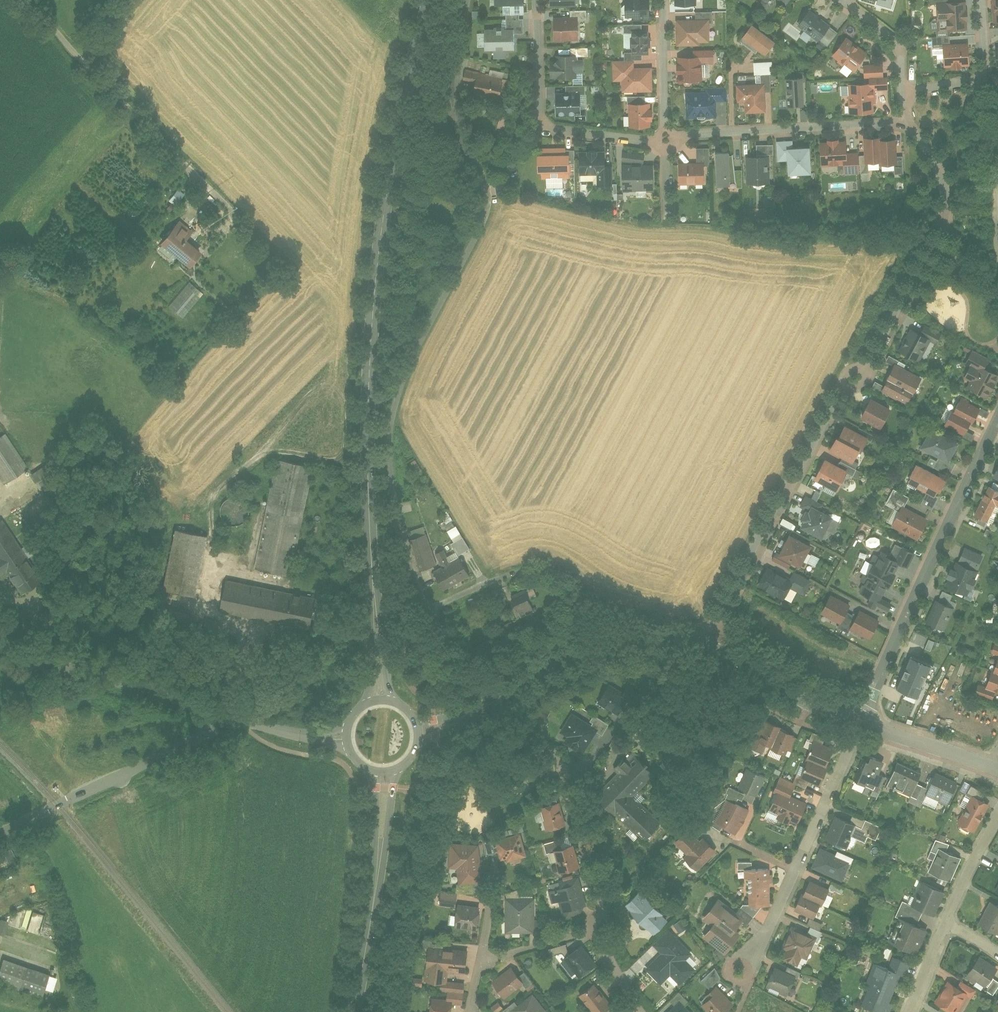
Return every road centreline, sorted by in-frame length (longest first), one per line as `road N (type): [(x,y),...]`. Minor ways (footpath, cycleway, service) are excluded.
road 1 (secondary): [(431,0),(396,151),(365,373),(380,700)]
road 2 (residential): [(429,609),(393,505),(387,421),(403,366),(483,201),(449,96),(462,0)]
road 3 (residential): [(704,647),(843,384),(858,378),(946,211),(941,168),(909,122)]
road 4 (residential): [(861,723),(997,423)]
road 5 (residential): [(219,203),(24,0)]
road 6 (residential): [(743,968),(774,923),(861,723)]
road 7 (residential): [(238,714),(0,830)]
road 8 (residential): [(238,714),(0,645)]
road 9 (residential): [(664,139),(909,122)]
road 10 (residential): [(533,0),(540,116),(555,127),(664,139)]
road 11 (secondary): [(386,772),(377,879),(353,1011)]
road 12 (tertiary): [(494,701),(599,643),(666,639),(704,647)]
road 13 (track): [(719,617),(646,609),(546,565),(515,565)]
road 14 (residential): [(601,925),(596,873),(541,734)]
road 15 (tertiary): [(704,647),(861,723)]
road 16 (residential): [(907,95),(973,83),(986,67),(981,0)]
road 17 (tertiary): [(861,723),(996,766)]
road 18 (residential): [(665,0),(664,139)]
road 19 (residential): [(601,925),(481,964)]
road 20 (residential): [(907,95),(902,46),(842,0)]
road 21 (residential): [(944,925),(997,817)]

